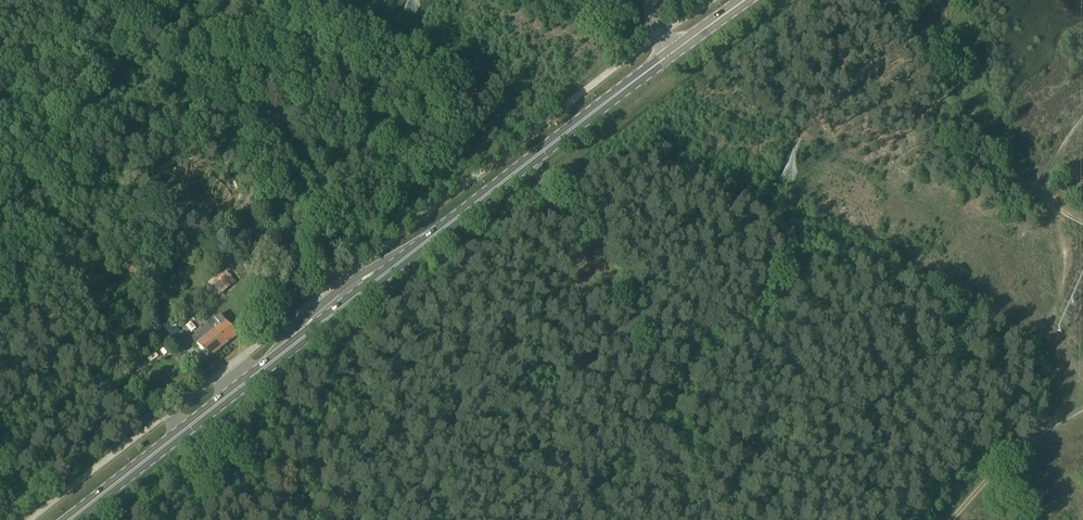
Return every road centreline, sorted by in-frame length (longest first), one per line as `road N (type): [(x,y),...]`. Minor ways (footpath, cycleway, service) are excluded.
road 1 (primary): [(70,519),(673,52)]

